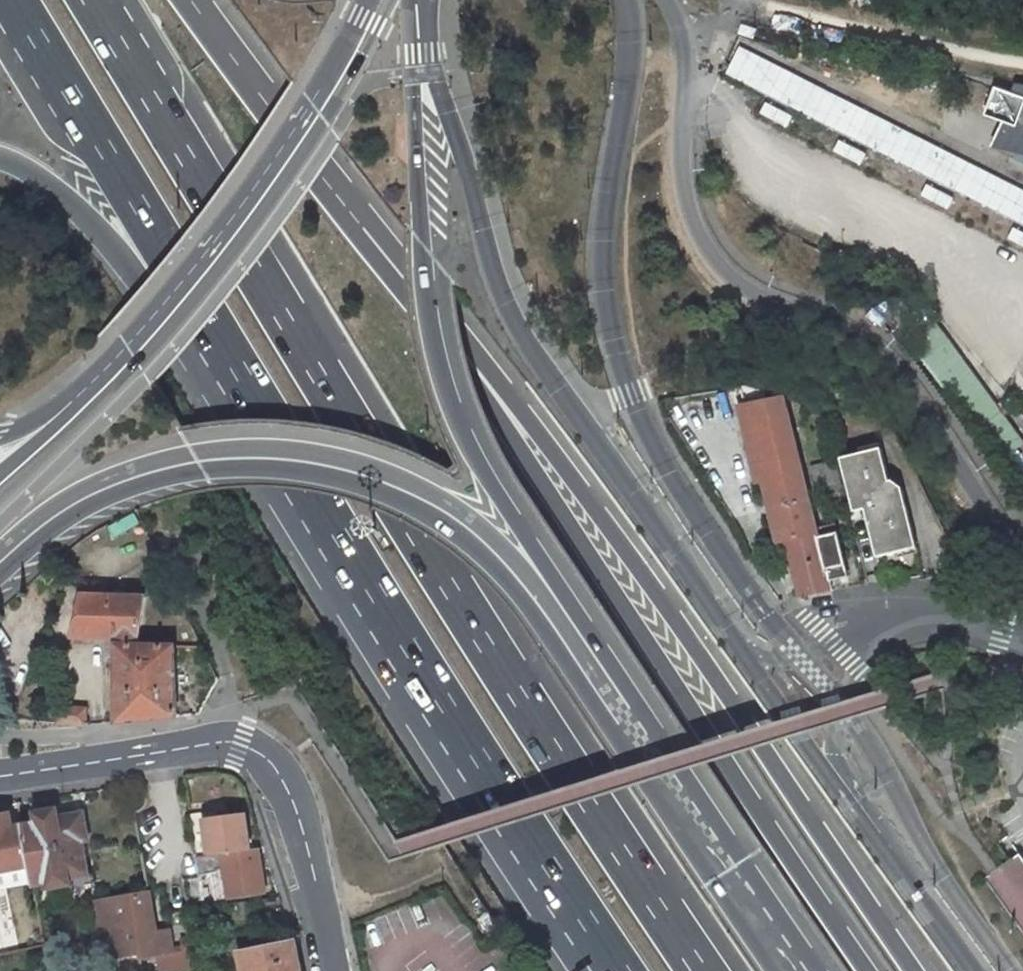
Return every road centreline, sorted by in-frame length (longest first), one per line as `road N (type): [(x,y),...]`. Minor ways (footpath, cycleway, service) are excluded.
road 1 (trunk): [(703,970),(410,527),(83,0)]
road 2 (trunk): [(914,970),(705,664),(506,392),(362,227)]
road 3 (trunk): [(873,970),(362,227)]
road 4 (trunk): [(695,813),(462,526),(355,475),(240,461),(184,466),(124,481),(61,511),(0,561)]
road 5 (trunk): [(695,813),(456,414),(427,297),(417,171),(421,75)]
road 6 (trunk): [(218,344),(613,970)]
road 7 (unclassified): [(1022,548),(882,355),(719,273),(681,204),(684,77),(667,0)]
road 8 (primary): [(757,666),(521,335),(467,167),(421,75)]
road 9 (primary): [(382,0),(320,114),(236,238),(82,410)]
road 10 (residential): [(0,777),(211,743),(260,752),(294,803),(335,970)]
road 11 (trunk): [(11,0),(218,344)]
road 12 (trunk): [(0,159),(52,188),(155,297),(218,344)]
road 13 (trunk): [(362,227),(197,0)]
road 14 (unclassified): [(1022,644),(935,613),(892,610),(833,641)]
road 15 (primary): [(870,822),(757,666)]
road 16 (unclassified): [(870,822),(837,754),(826,692),(833,641)]
road 17 (trunk): [(802,970),(695,813)]
road 18 (primary): [(976,970),(870,822)]

